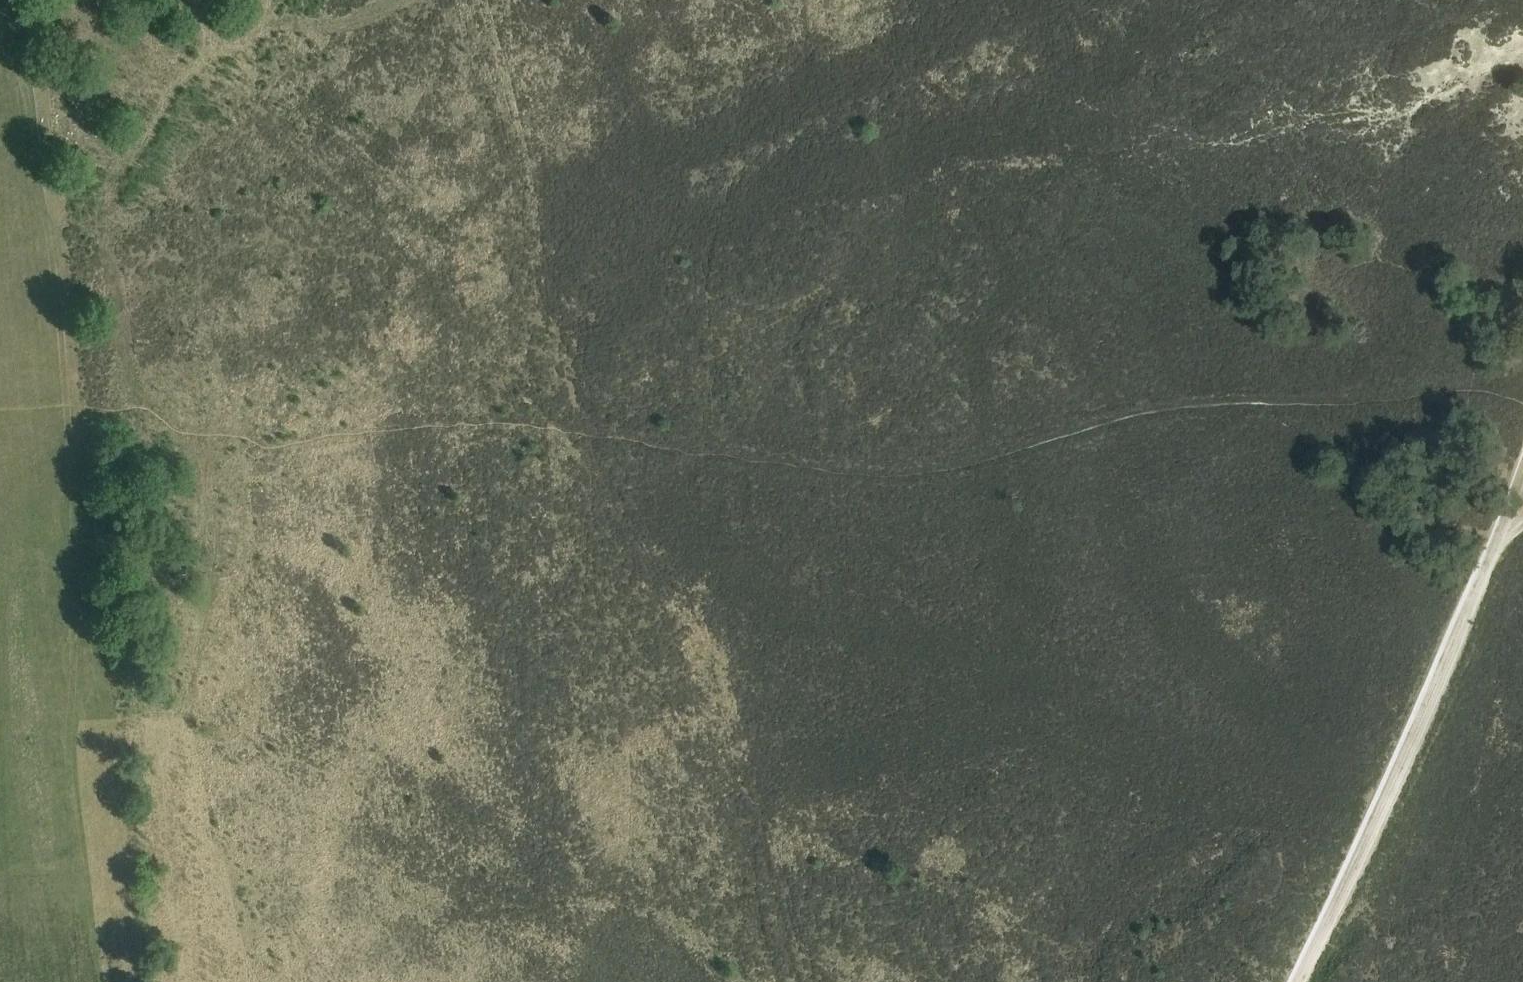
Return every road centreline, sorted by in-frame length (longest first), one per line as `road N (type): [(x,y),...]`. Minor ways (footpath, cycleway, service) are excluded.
road 1 (track): [(1512,514),(1301,981)]

